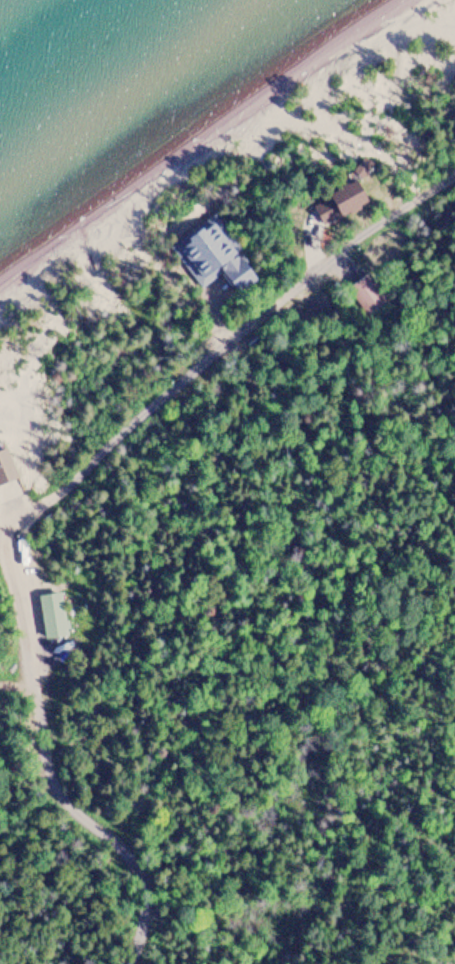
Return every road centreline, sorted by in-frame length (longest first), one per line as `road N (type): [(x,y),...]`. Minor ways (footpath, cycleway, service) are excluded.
road 1 (track): [(134,963),(144,925),(131,863),(56,801),(15,643),(9,534)]
road 2 (track): [(0,541),(324,265)]
road 3 (track): [(324,265),(454,170)]

